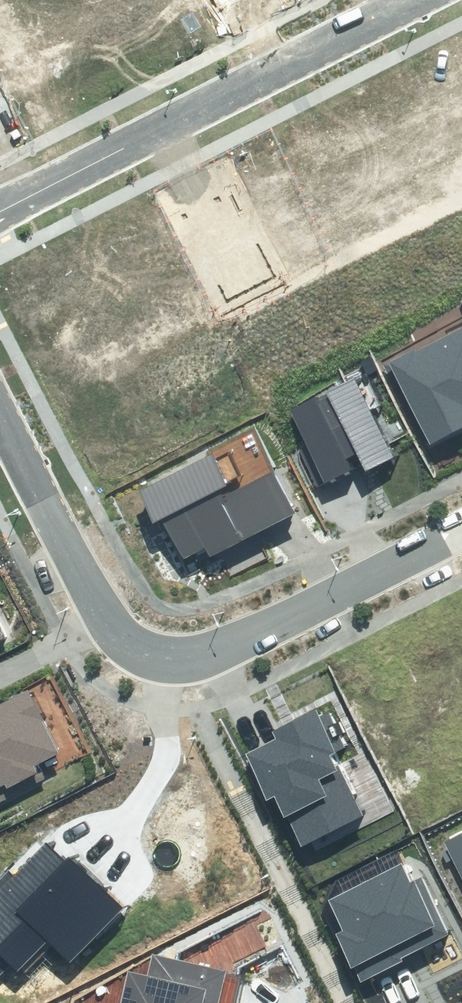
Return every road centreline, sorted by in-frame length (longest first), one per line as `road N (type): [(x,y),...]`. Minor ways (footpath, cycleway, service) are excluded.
road 1 (residential): [(404,0),(0,205)]
road 2 (residential): [(461,523),(180,663),(135,655),(105,615)]
road 3 (residential): [(105,615),(0,409)]

